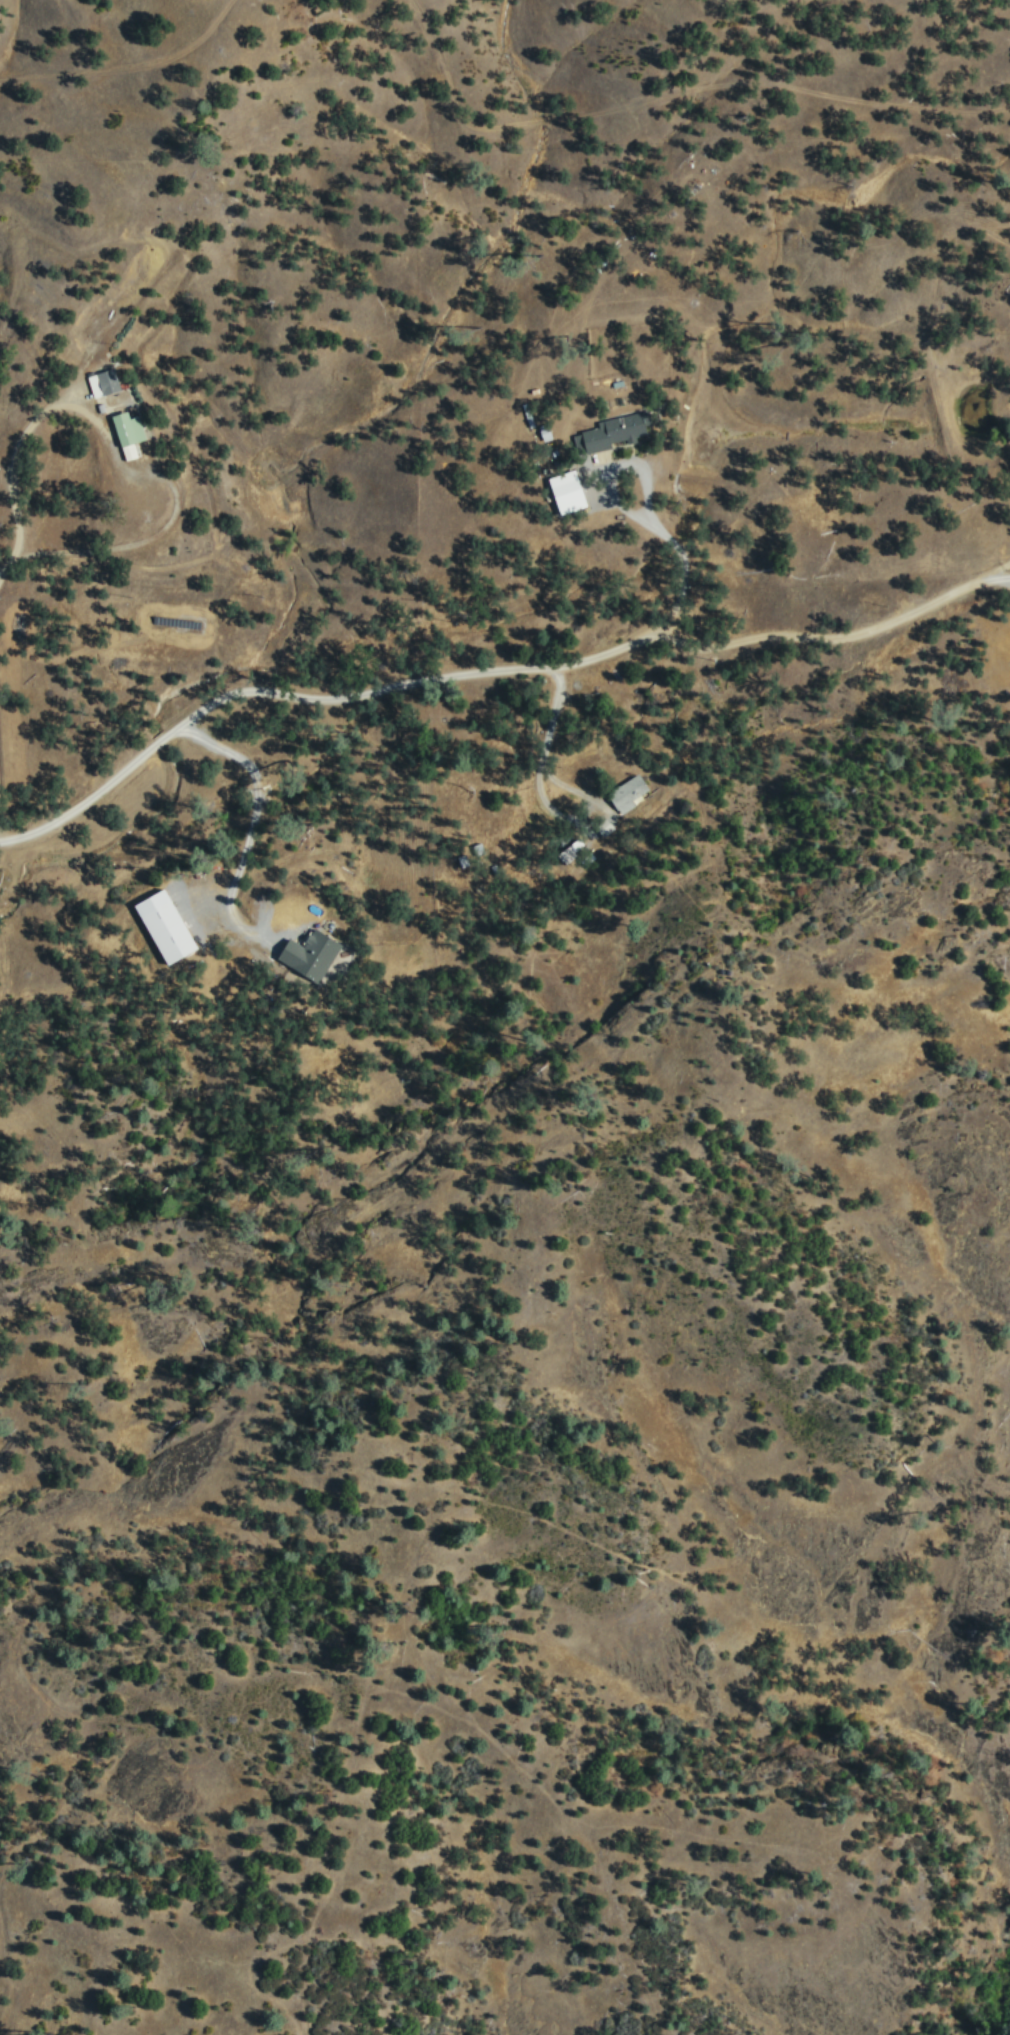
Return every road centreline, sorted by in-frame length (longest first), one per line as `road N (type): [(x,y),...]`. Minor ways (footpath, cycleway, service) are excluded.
road 1 (residential): [(0,849),(62,826),(235,701),(367,700),(649,651),(867,636),(975,591),(1009,585)]
road 2 (track): [(1009,105),(969,113),(922,109),(751,81),(477,127),(461,116),(410,0)]
road 3 (track): [(228,0),(206,29),(161,57),(0,79)]
road 4 (residential): [(0,588),(24,545),(17,457),(47,414)]

